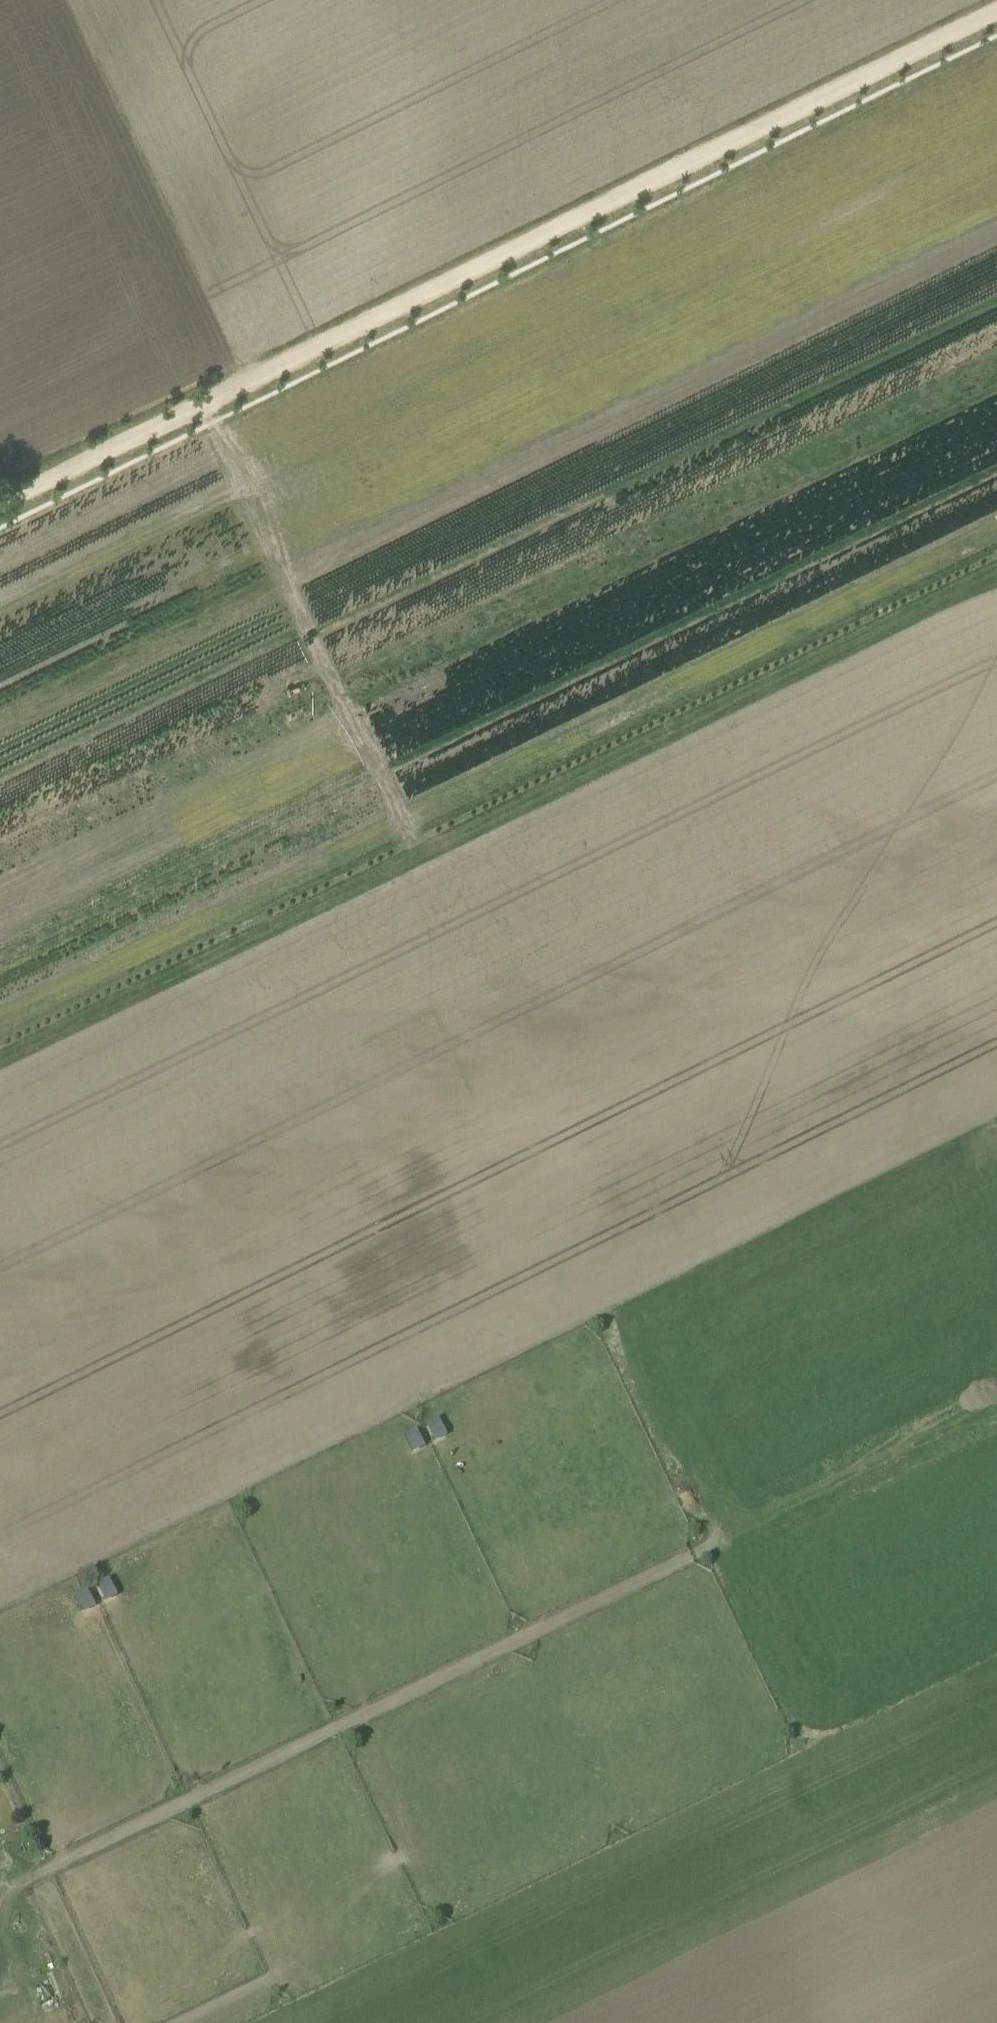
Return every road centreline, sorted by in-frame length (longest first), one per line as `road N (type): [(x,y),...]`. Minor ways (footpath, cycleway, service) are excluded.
road 1 (track): [(996,21),(0,512)]

